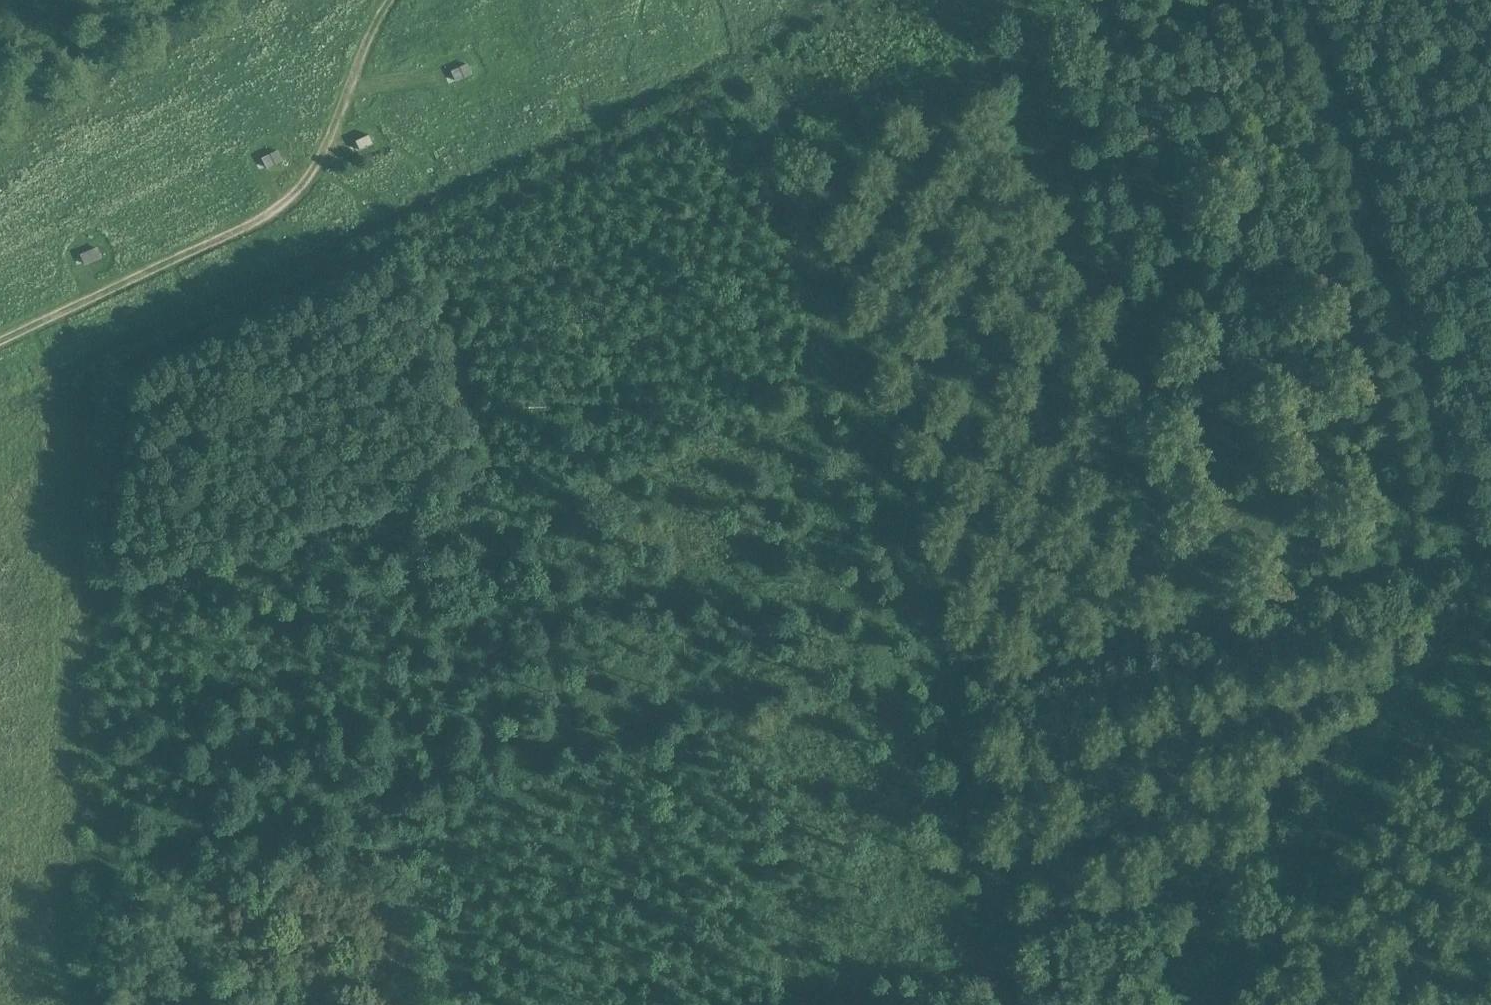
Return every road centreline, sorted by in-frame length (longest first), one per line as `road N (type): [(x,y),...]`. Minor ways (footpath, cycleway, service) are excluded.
road 1 (track): [(388,0),(322,155),(272,213),(0,342)]

